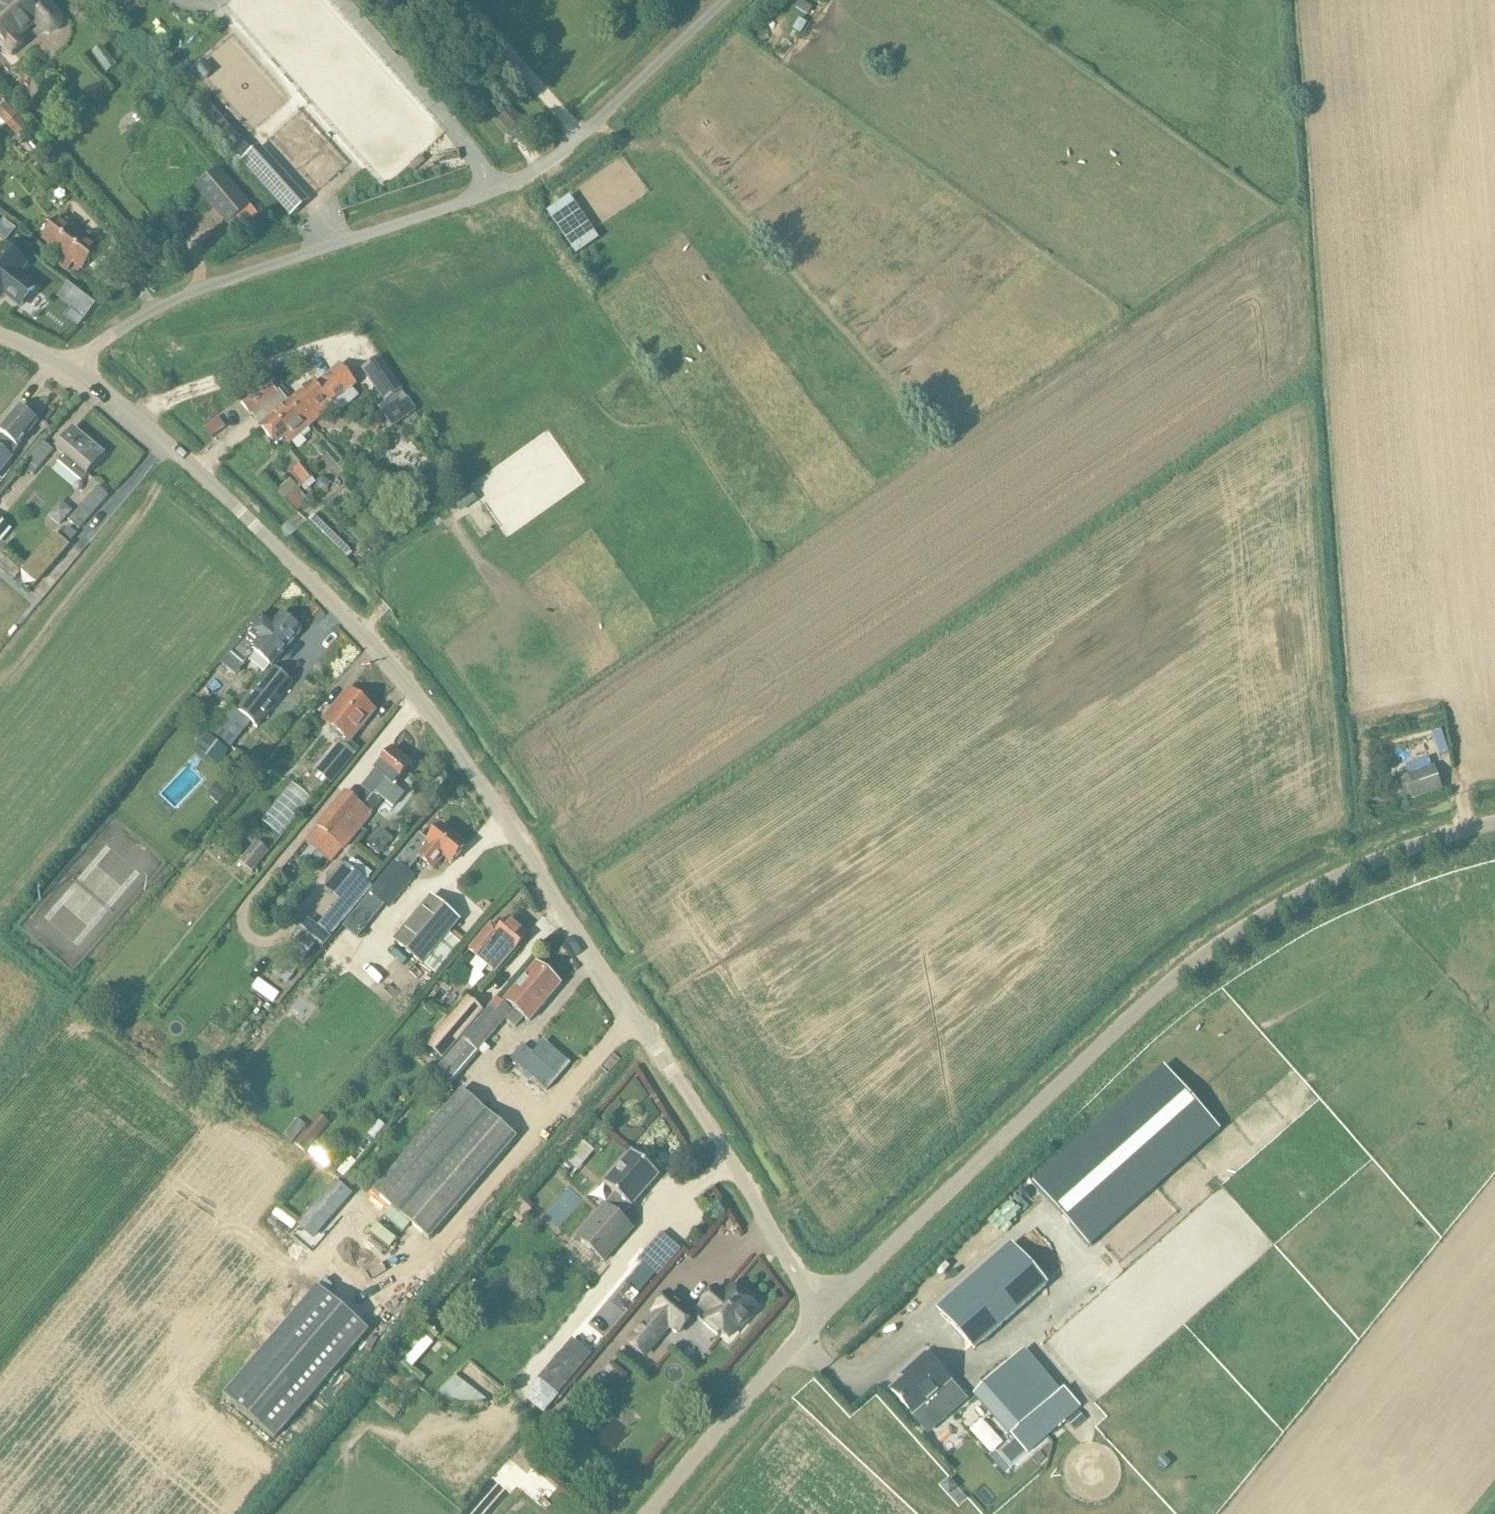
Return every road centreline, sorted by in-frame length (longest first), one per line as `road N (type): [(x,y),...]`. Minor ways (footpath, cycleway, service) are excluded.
road 1 (unclassified): [(818,1326),(419,709),(149,418),(67,365)]
road 2 (unclassified): [(818,1326),(957,1180),(1209,946),(1331,875),(1395,849),(1494,826)]
road 3 (unclassified): [(67,365),(146,311),(494,192),(549,162),(726,0)]
road 4 (unclassified): [(658,1513),(818,1326)]

